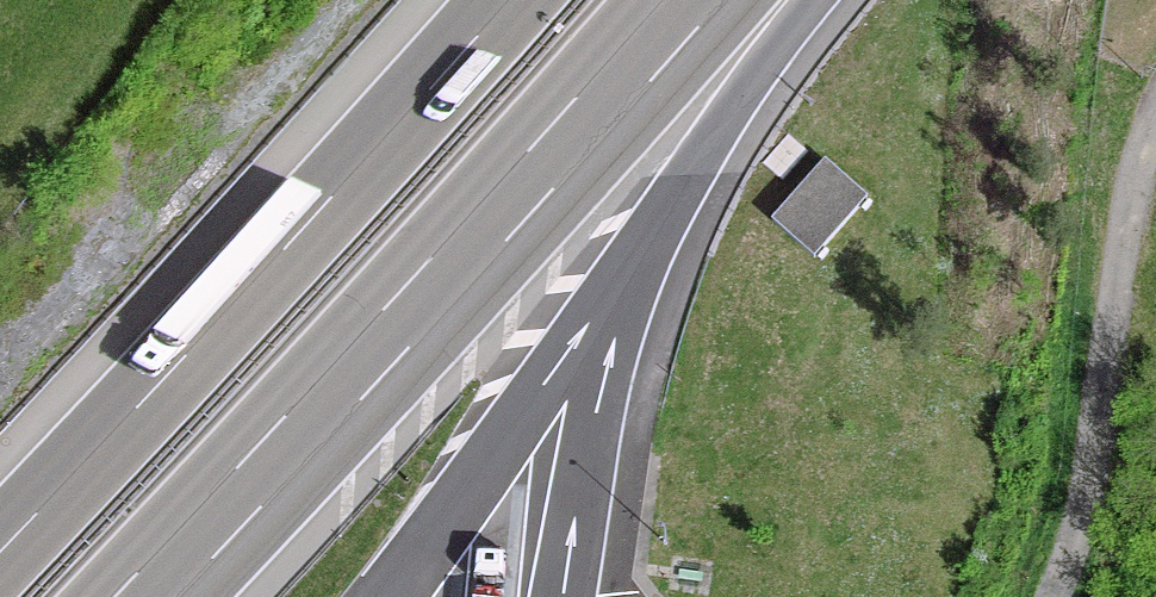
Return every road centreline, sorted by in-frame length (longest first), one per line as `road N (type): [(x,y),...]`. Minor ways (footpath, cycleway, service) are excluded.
road 1 (motorway): [(144,596),(692,0)]
road 2 (motorway): [(509,0),(0,552)]
road 3 (motorway): [(627,280),(760,69),(780,0)]

